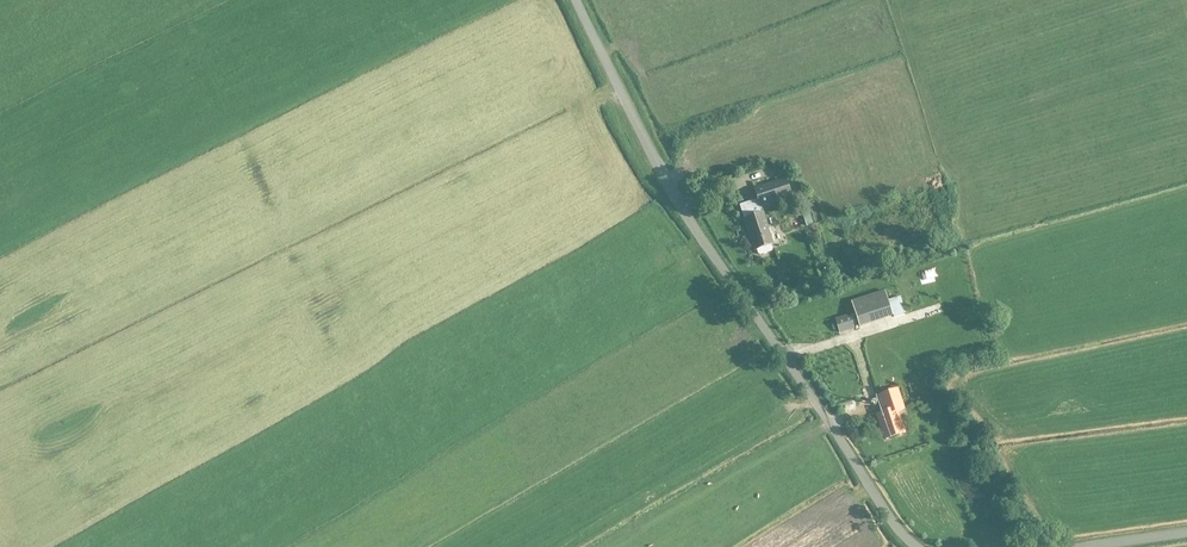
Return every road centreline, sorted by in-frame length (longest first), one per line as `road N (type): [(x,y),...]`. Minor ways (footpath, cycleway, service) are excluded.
road 1 (unclassified): [(915,546),(900,537),(670,184),(576,0)]

